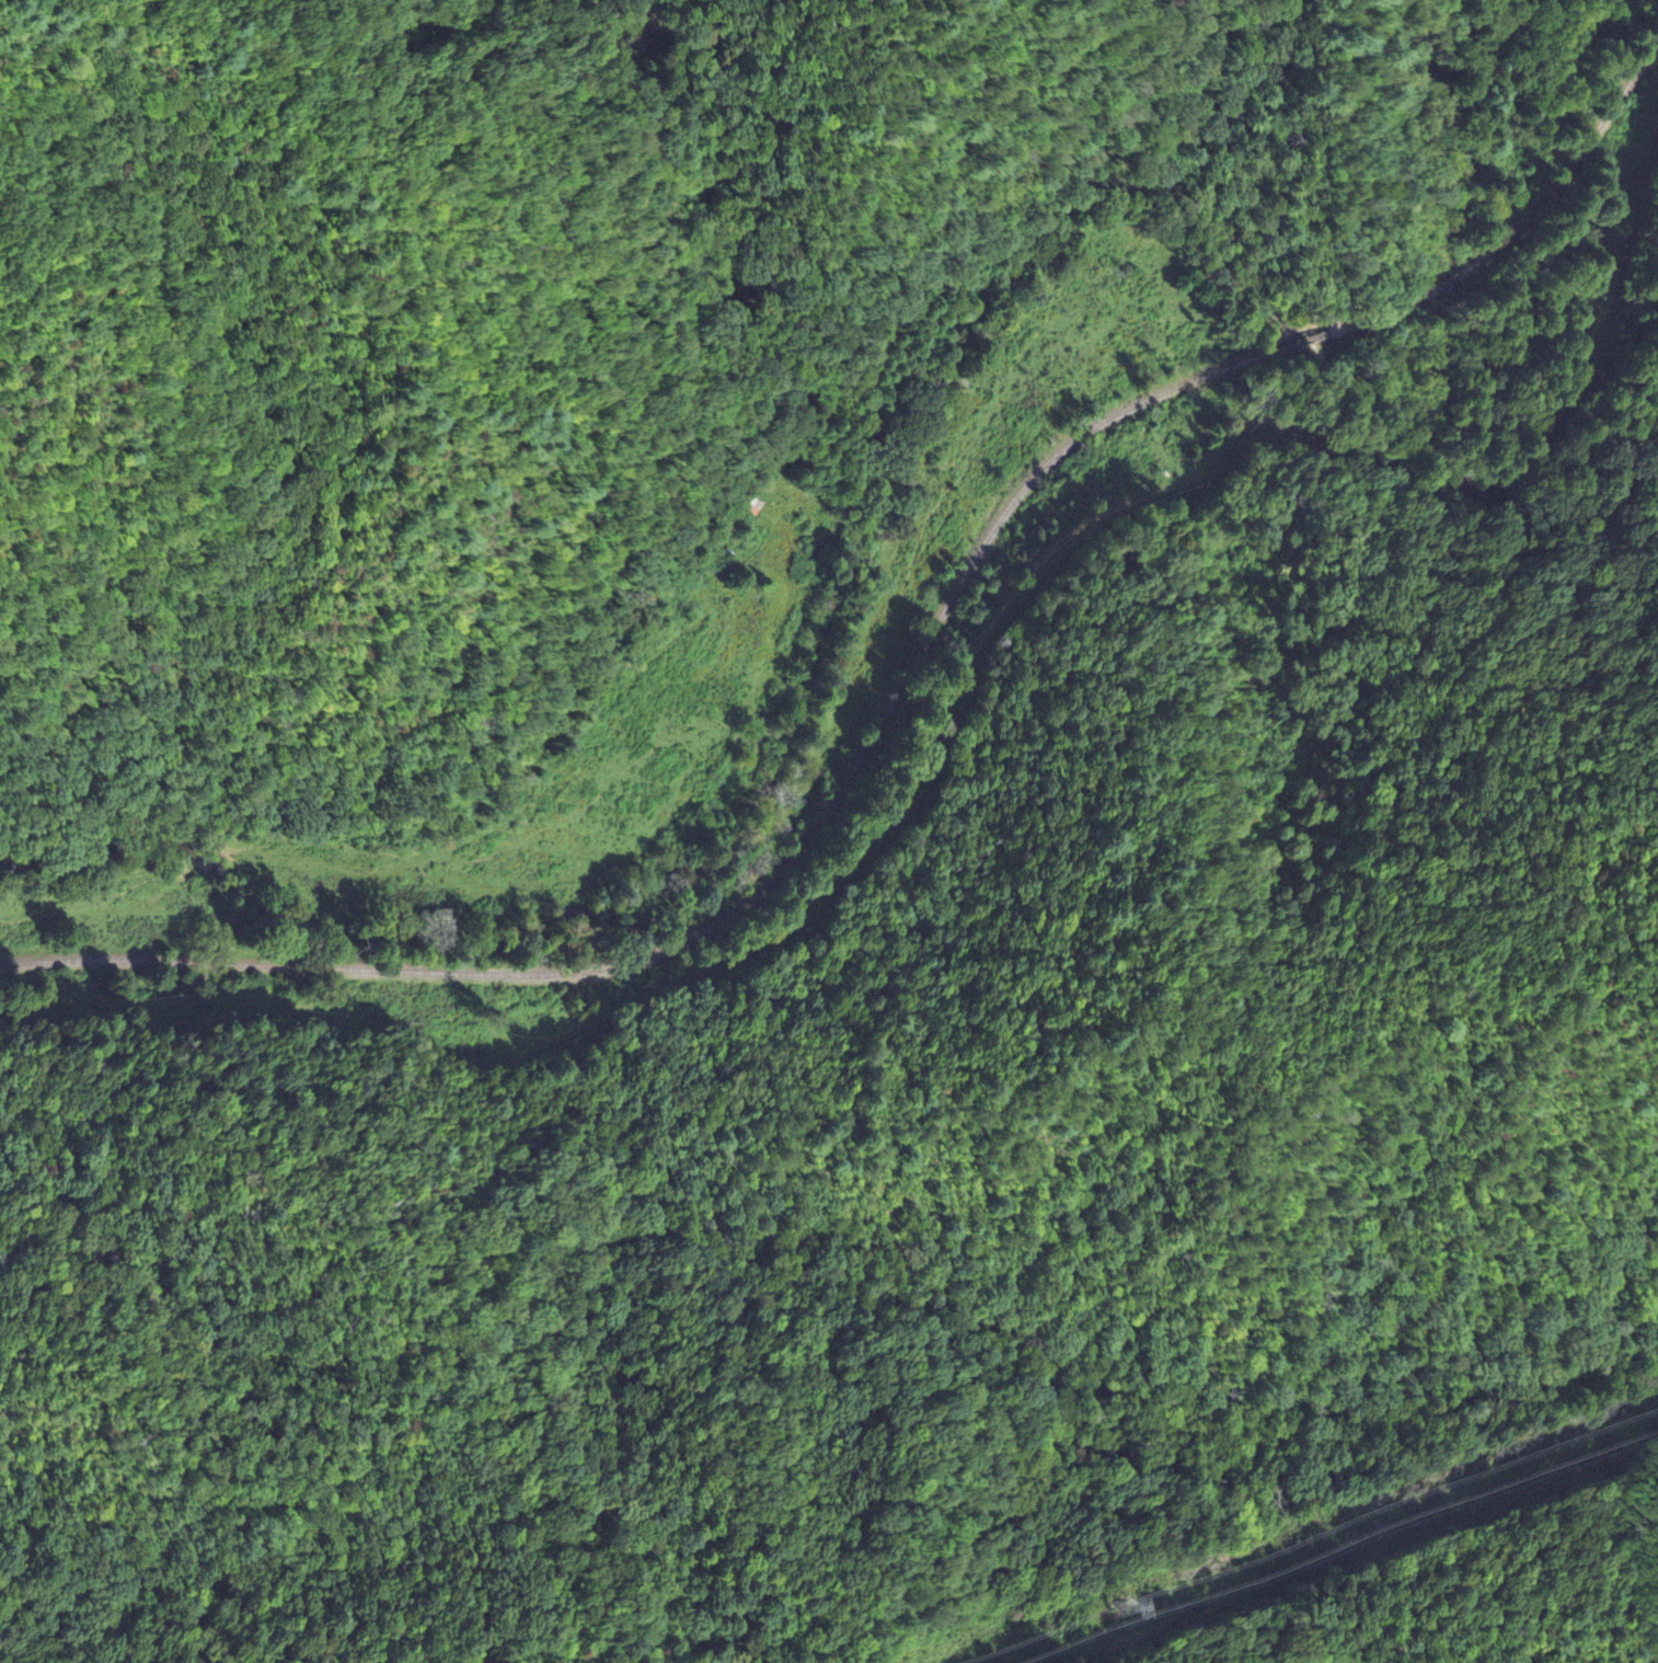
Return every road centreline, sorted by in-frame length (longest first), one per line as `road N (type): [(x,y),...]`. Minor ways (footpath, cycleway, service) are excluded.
road 1 (track): [(0,1015),(193,997),(309,1007),(485,1066),(699,982),(782,936),(844,882),(903,812),(970,666),(1046,560),(1087,523),(1190,478),(1235,451),(1271,415),(1308,408),(1395,477),(1428,492),(1474,494),(1510,472),(1546,434),(1602,322),(1657,141)]

